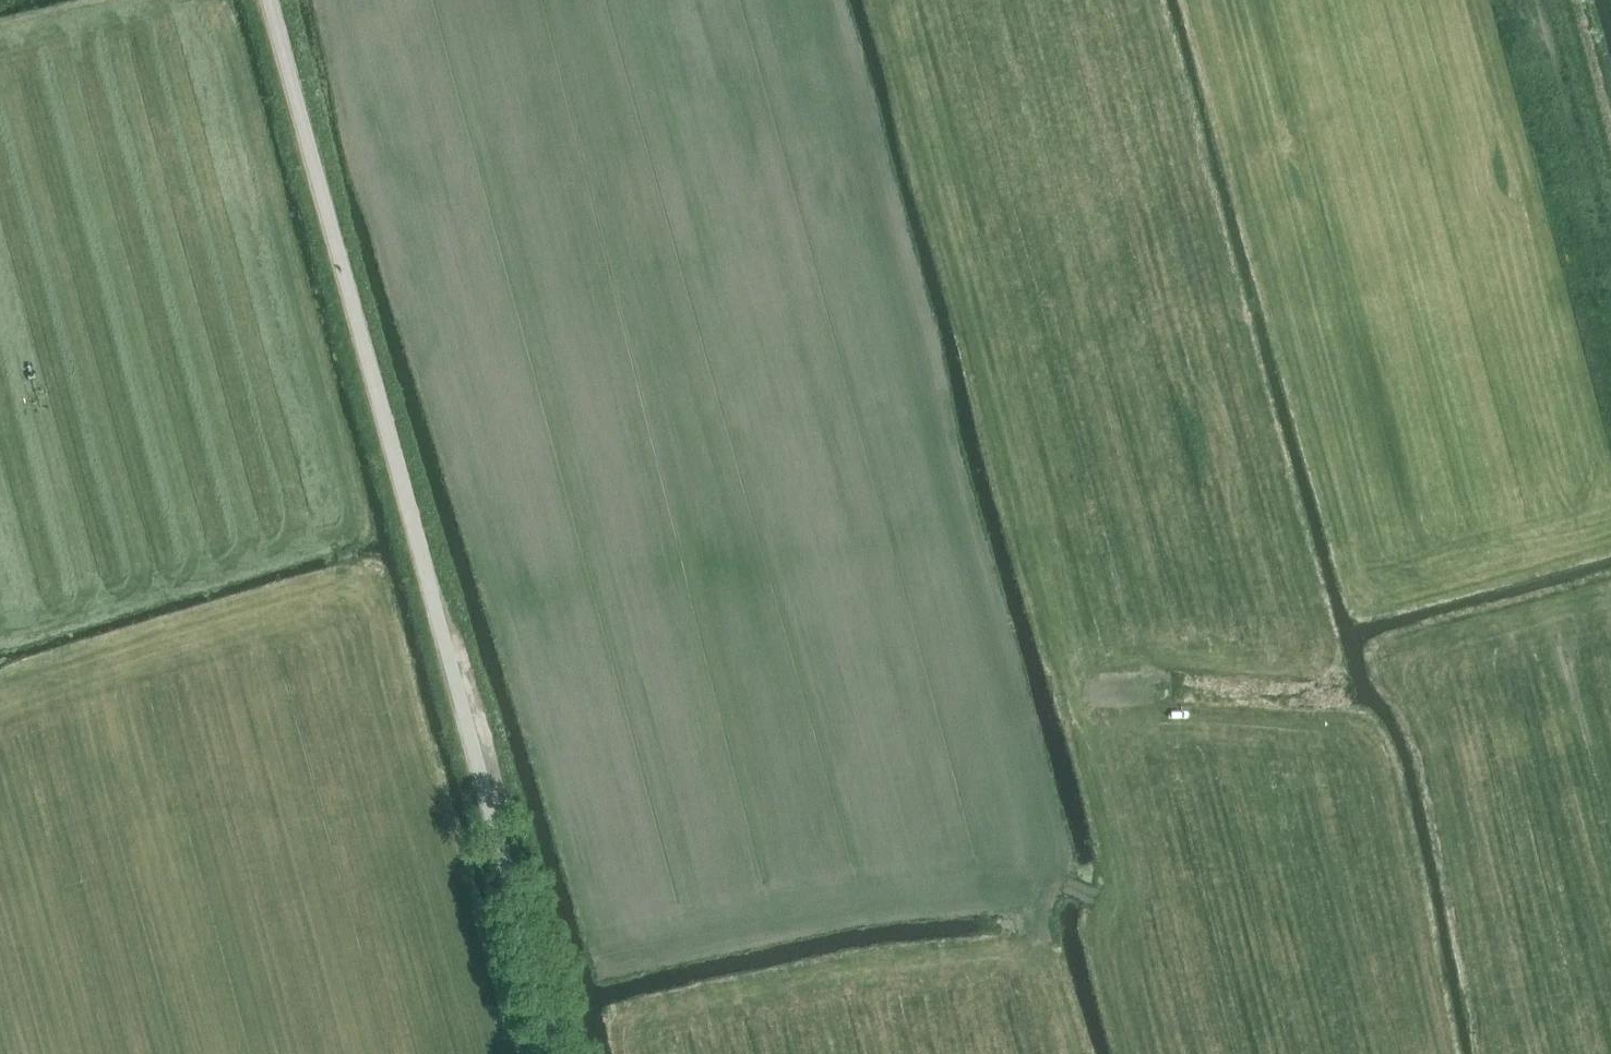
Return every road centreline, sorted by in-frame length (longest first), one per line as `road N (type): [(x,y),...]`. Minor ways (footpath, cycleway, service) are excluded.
road 1 (unclassified): [(558,1053),(270,0)]
road 2 (track): [(1610,126),(1576,0)]

